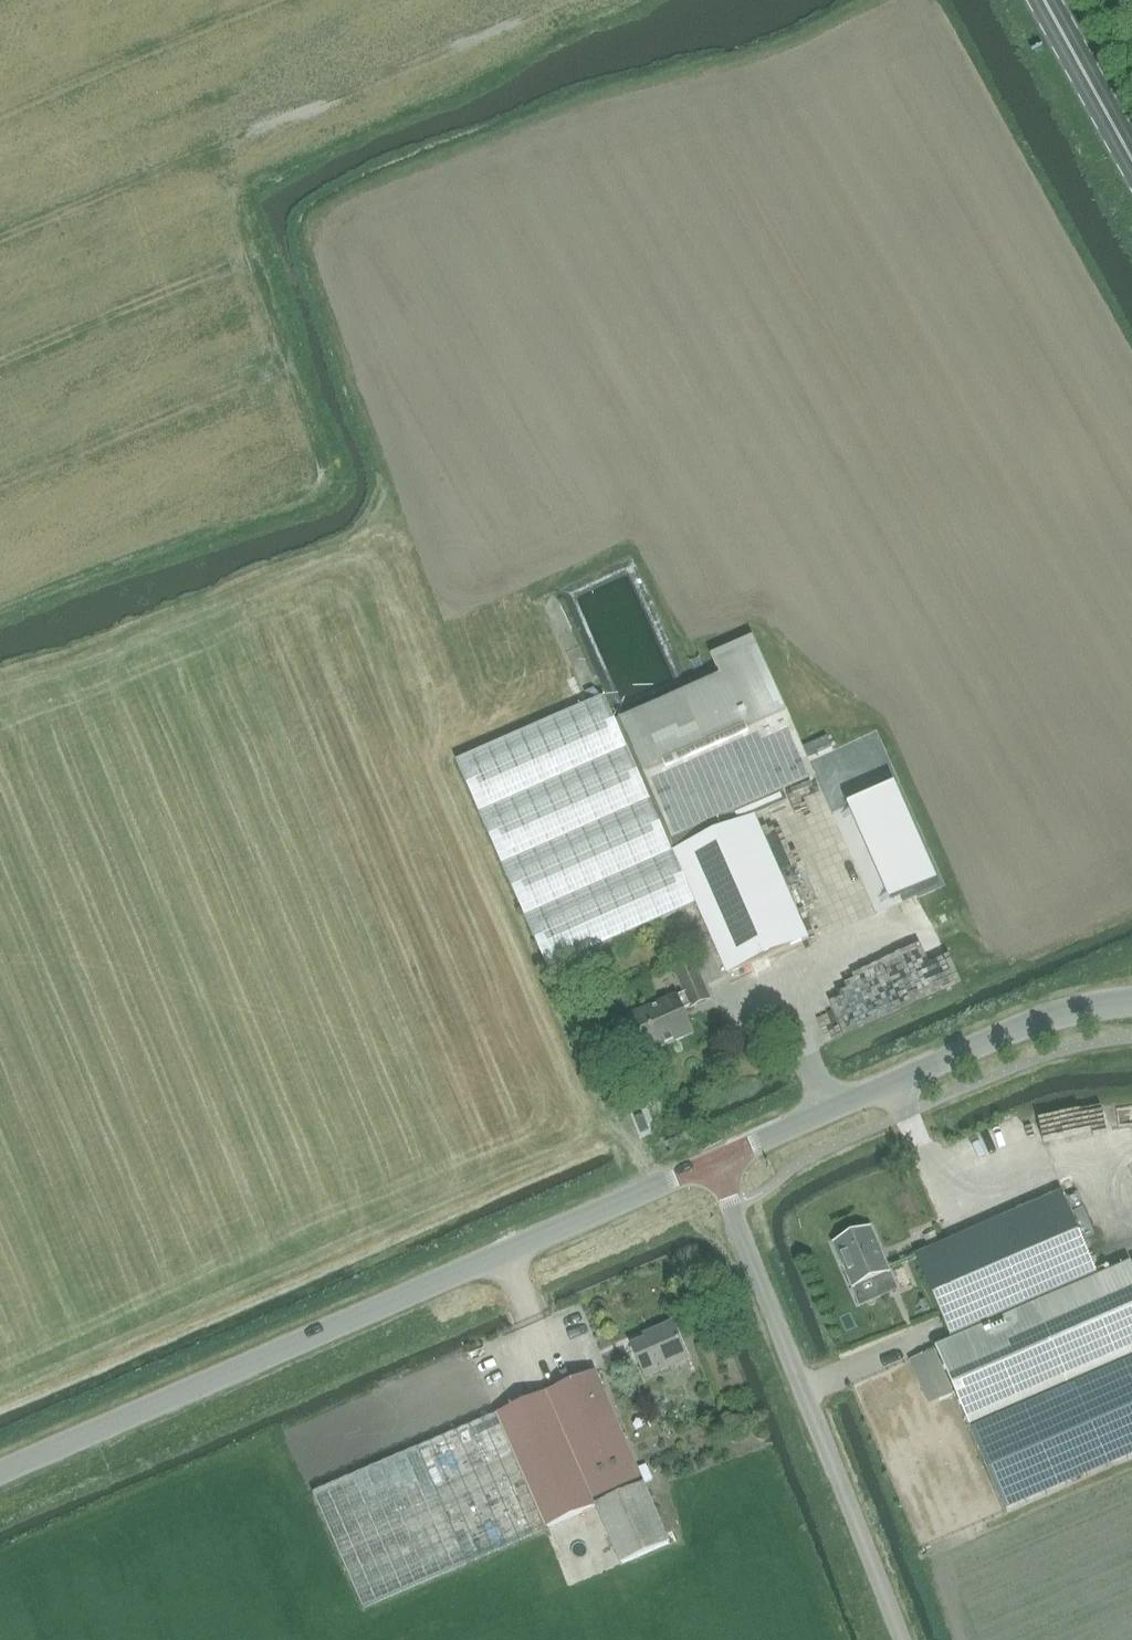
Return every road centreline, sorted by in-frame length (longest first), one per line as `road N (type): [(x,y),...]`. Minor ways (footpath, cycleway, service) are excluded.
road 1 (tertiary): [(0,1470),(715,1161)]
road 2 (unclassified): [(904,1639),(715,1161)]
road 3 (tertiary): [(715,1161),(1033,1023),(1131,1004)]
road 4 (primary): [(1131,144),(1054,0)]

